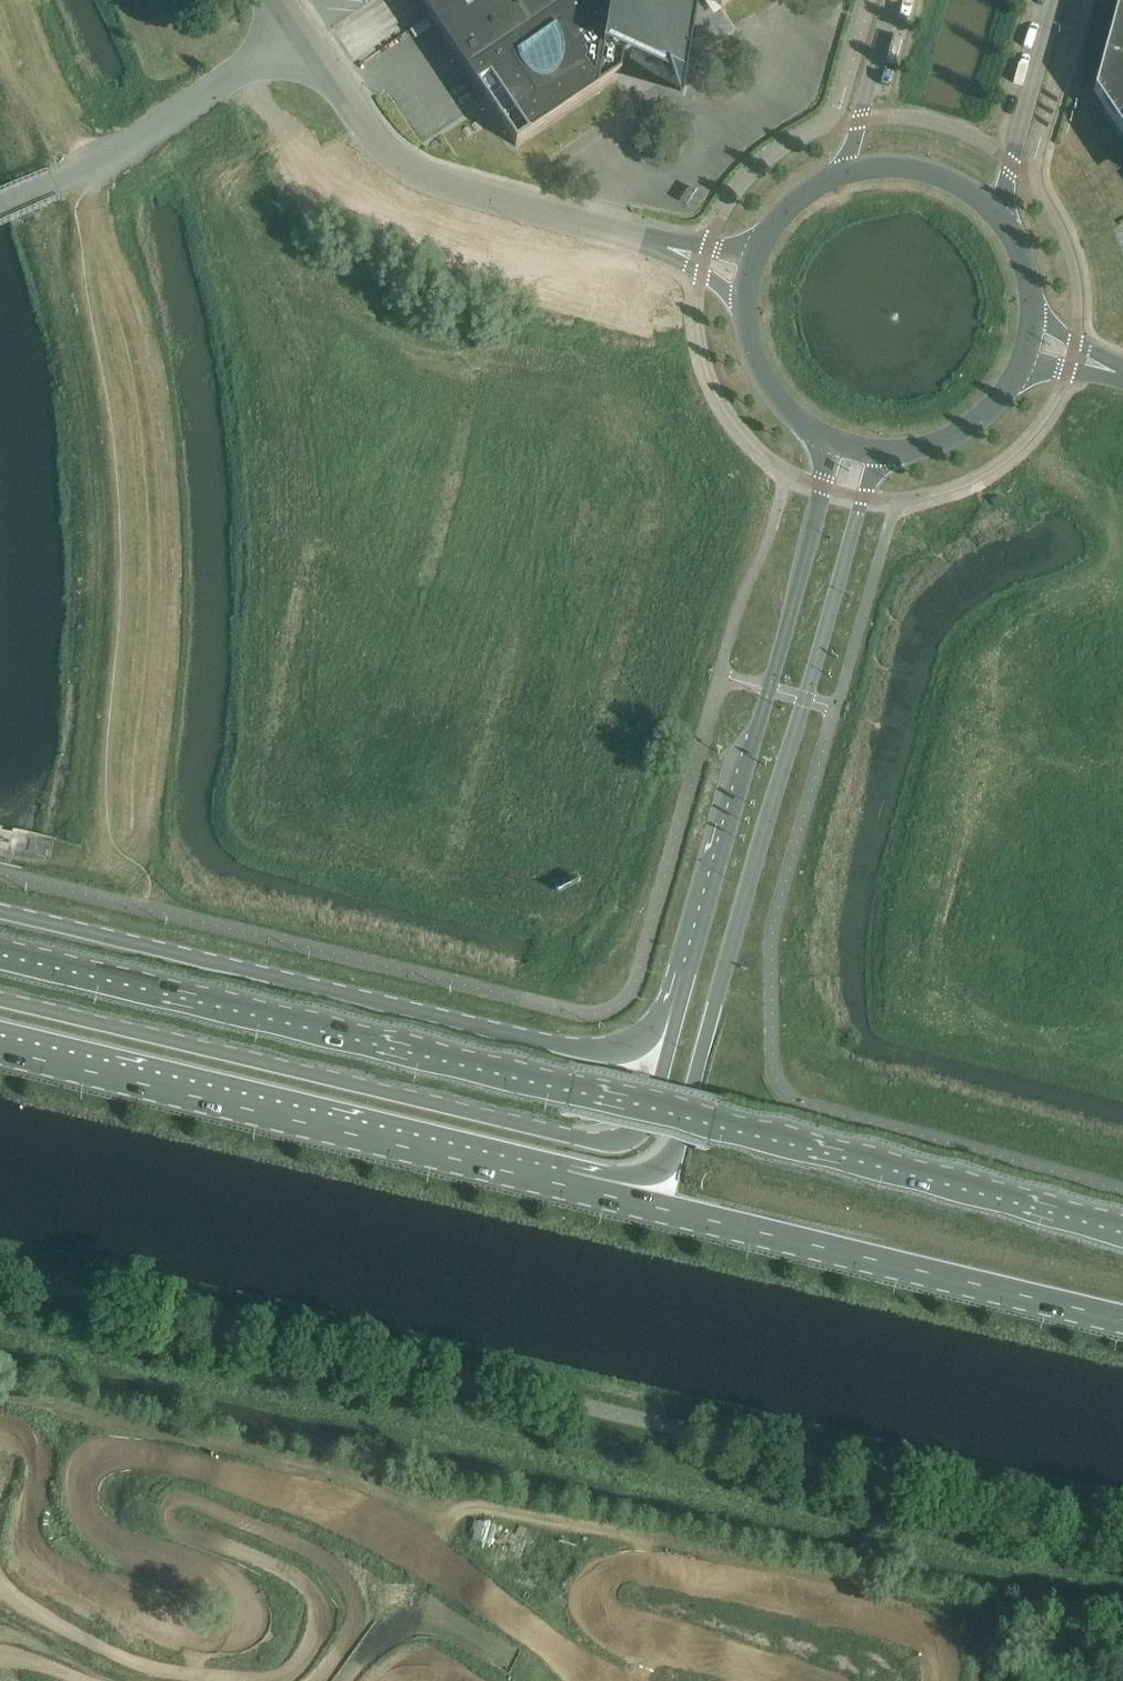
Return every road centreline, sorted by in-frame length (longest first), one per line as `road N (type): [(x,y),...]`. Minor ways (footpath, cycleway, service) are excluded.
road 1 (trunk): [(1122,1238),(0,955)]
road 2 (track): [(0,43),(66,128),(80,173),(75,238),(109,384),(121,523),(108,823),(122,855),(148,874),(147,909)]
road 3 (trunk): [(686,985),(646,1119),(637,1132),(600,1141),(0,997)]
road 4 (track): [(307,1680),(406,1609),(451,1529),(467,1511),(493,1506),(969,1607)]
road 5 (motorway): [(686,985),(641,1037),(583,1051),(0,910)]
road 6 (trunk): [(0,1048),(565,1186)]
road 7 (trunk): [(565,1186),(1122,1321)]
road 8 (unclassified): [(717,993),(863,497),(883,456)]
road 9 (unclassified): [(824,441),(822,487),(686,985)]
road 10 (unclassified): [(646,240),(421,177),(387,153),(280,0)]
road 11 (trunk): [(565,1186),(638,1177),(667,1163),(717,993)]
road 12 (unclassified): [(1000,218),(1057,0)]
road 13 (unclassified): [(895,0),(845,174)]
road 14 (unclassified): [(883,456),(937,443),(980,419),(1022,364)]
road 15 (unclassified): [(1000,218),(942,178),(880,168),(845,174)]
road 16 (unclassified): [(747,305),(758,367),(794,417),(824,441)]
road 17 (unclassified): [(646,240),(747,305)]

